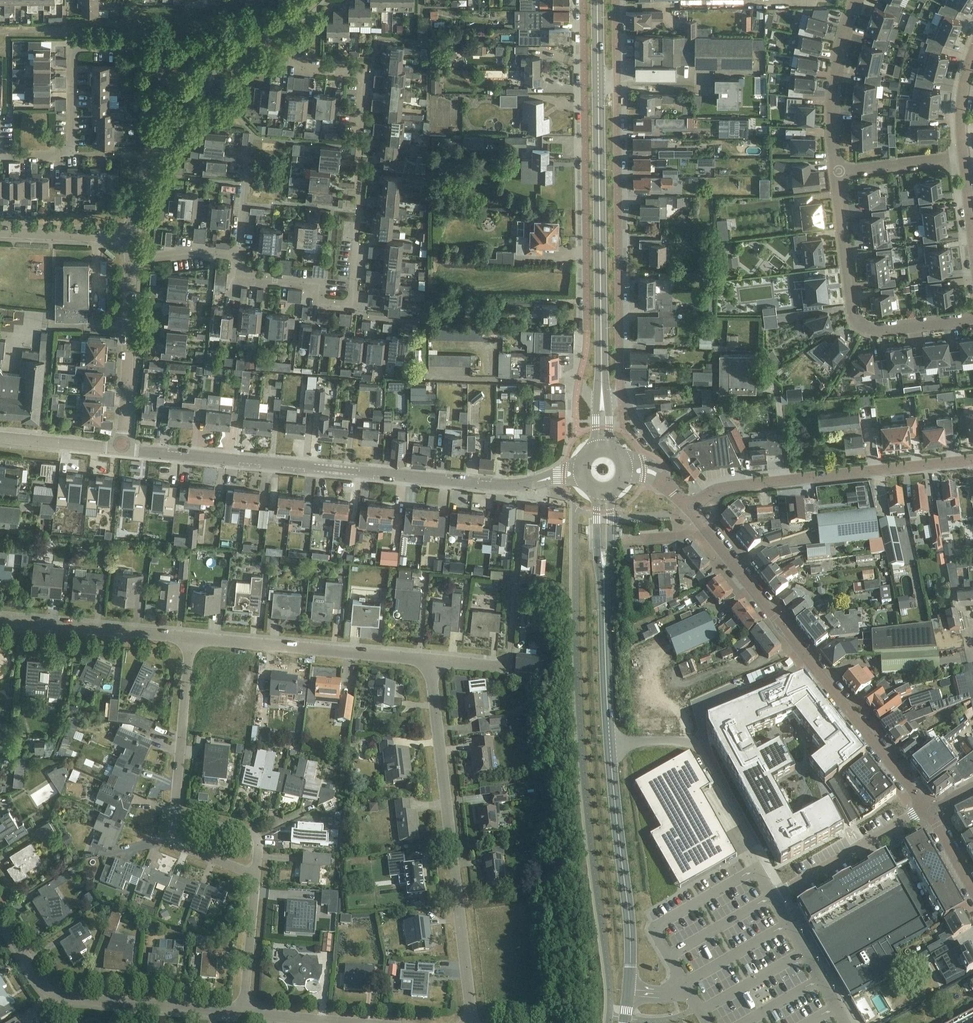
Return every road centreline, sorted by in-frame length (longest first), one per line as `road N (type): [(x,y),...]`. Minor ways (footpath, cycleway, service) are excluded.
road 1 (secondary): [(624,1022),(631,940),(609,731),(604,493)]
road 2 (tertiary): [(522,485),(123,450)]
road 3 (residential): [(584,0),(587,326),(579,386)]
road 4 (residential): [(926,807),(689,510)]
road 5 (residential): [(472,1022),(430,660)]
road 6 (secondary): [(603,397),(599,81)]
road 7 (residential): [(620,396),(616,81)]
road 8 (residential): [(0,154),(63,155),(73,48),(128,48),(188,99)]
road 9 (tertiary): [(689,510),(722,487),(972,460)]
road 10 (residential): [(244,1013),(61,998),(42,985),(0,916)]
road 11 (residential): [(834,172),(850,315),(861,327),(875,332),(972,319)]
road 12 (residential): [(430,660),(511,668),(522,485)]
road 13 (residential): [(190,637),(430,660)]
road 14 (residential): [(239,255),(238,277),(314,285),(313,302),(354,306),(359,247)]
road 15 (residential): [(0,620),(190,637)]
road 16 (residential): [(123,450),(132,260)]
road 17 (residential): [(363,145),(370,73),(302,67),(269,32)]
road 18 (residential): [(172,817),(190,637)]
road 19 (residential): [(858,0),(830,114),(834,172)]
road 20 (unclassified): [(777,894),(926,807)]
road 21 (unclassified): [(133,238),(142,185),(188,99)]
road 22 (residential): [(244,1013),(254,879)]
road 23 (residential): [(133,238),(0,234)]
road 24 (residential): [(964,158),(834,172)]
road 25 (residential): [(254,879),(257,837),(172,817)]
road 26 (tertiary): [(123,450),(0,438)]

